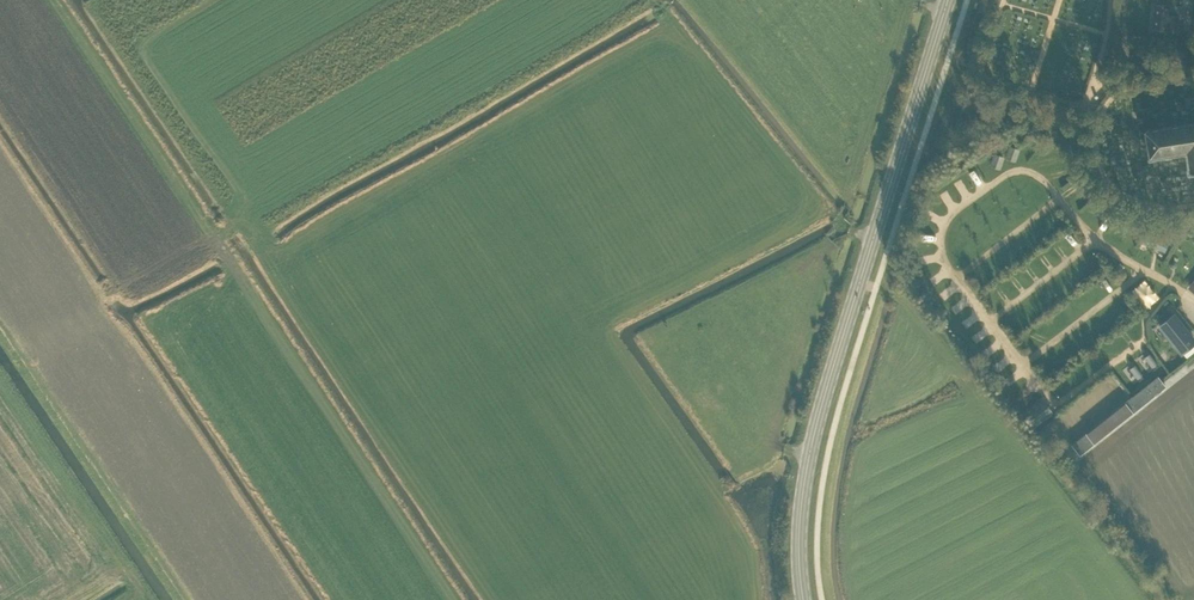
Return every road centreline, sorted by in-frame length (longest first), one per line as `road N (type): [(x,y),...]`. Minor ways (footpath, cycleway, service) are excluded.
road 1 (primary): [(803,599),(801,504),(815,432),(949,0)]
road 2 (residential): [(1193,72),(1130,60),(1125,0)]

